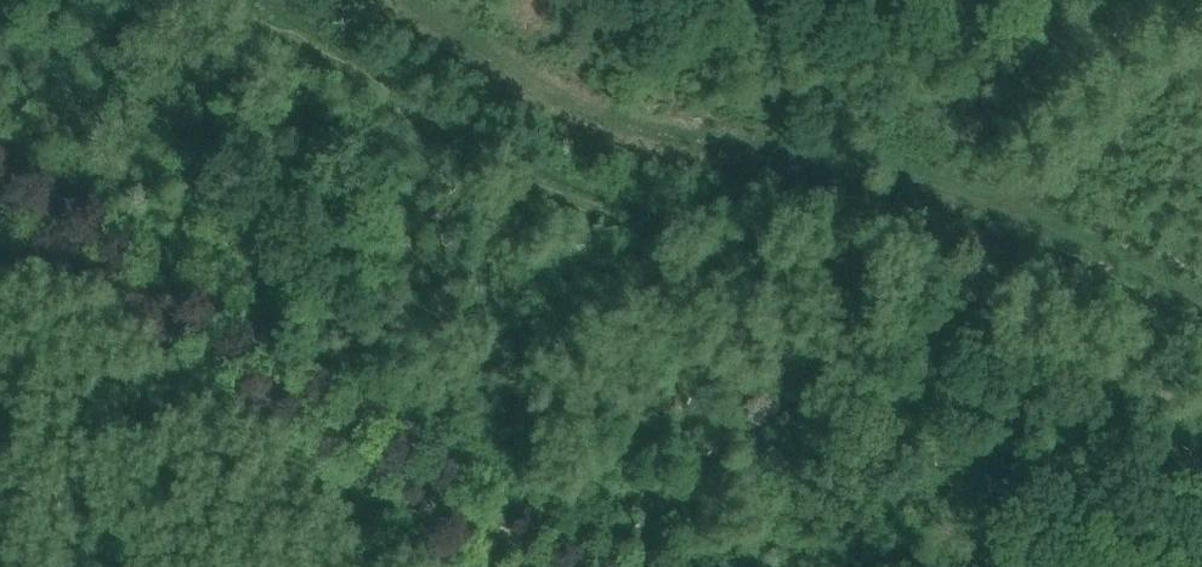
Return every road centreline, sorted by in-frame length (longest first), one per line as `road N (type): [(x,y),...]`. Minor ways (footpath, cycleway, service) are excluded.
road 1 (track): [(1201,308),(1005,203),(647,117),(531,67),(412,0)]
road 2 (track): [(545,566),(0,198)]
road 3 (track): [(1201,21),(1062,141),(1005,203)]

